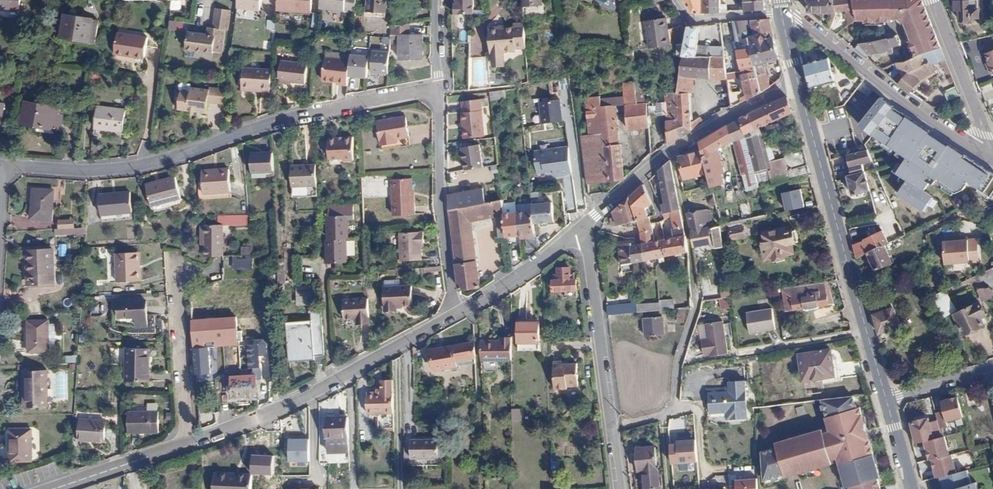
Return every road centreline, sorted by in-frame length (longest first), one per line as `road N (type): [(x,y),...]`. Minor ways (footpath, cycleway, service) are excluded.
road 1 (residential): [(0,165),(94,172),(146,166),(280,124),(436,89)]
road 2 (residential): [(461,310),(586,227),(622,488)]
road 3 (secondary): [(781,12),(886,397)]
road 4 (residential): [(188,442),(262,418),(461,310)]
road 5 (tertiary): [(984,154),(781,12)]
road 6 (residential): [(461,310),(443,205),(436,89)]
road 7 (residential): [(188,442),(177,276)]
road 8 (residential): [(984,154),(986,135),(934,0)]
road 9 (residential): [(52,488),(188,442)]

